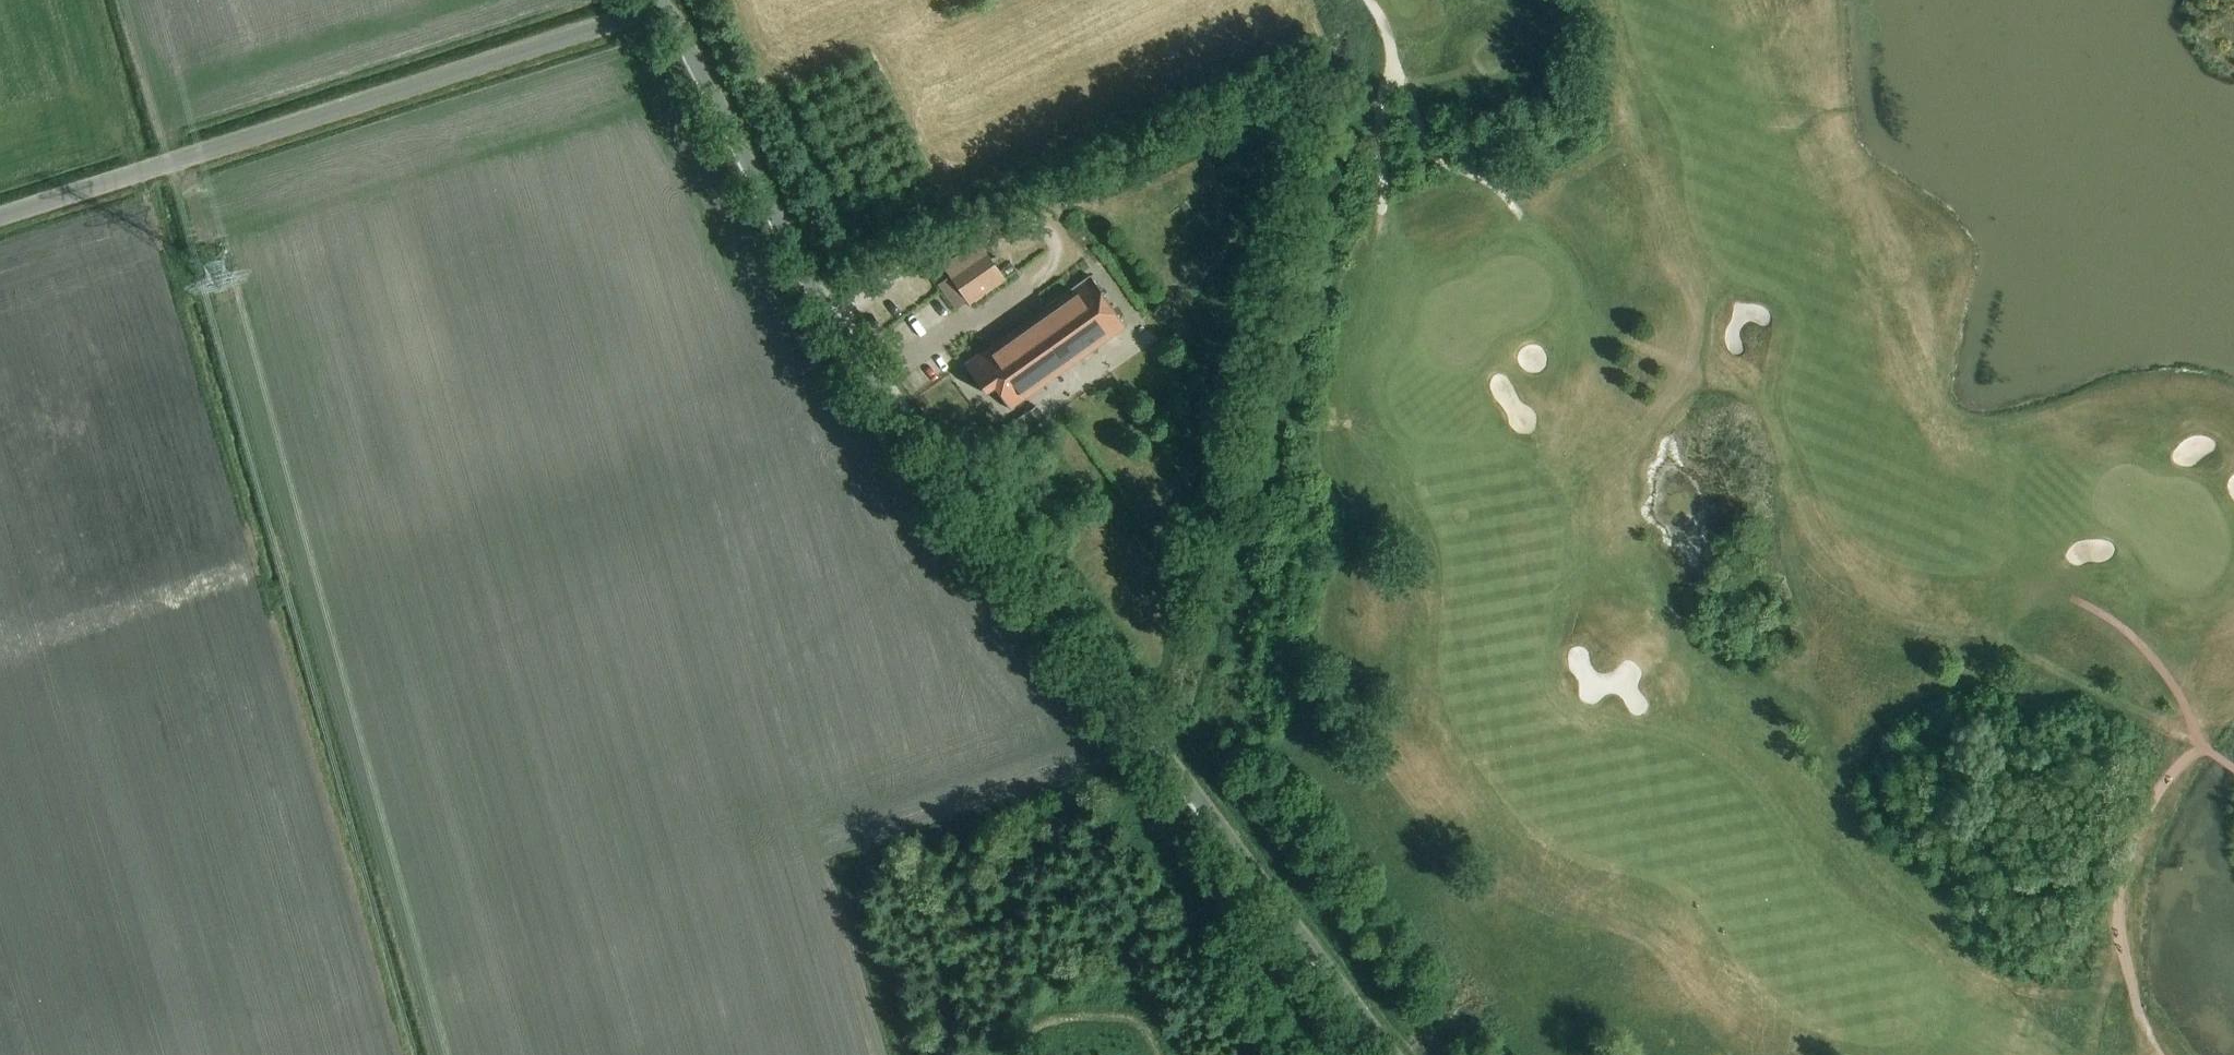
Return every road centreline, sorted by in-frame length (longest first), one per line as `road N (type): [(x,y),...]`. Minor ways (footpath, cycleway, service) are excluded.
road 1 (unclassified): [(1390,1054),(840,332),(663,5)]
road 2 (unclassified): [(663,5),(0,216)]

